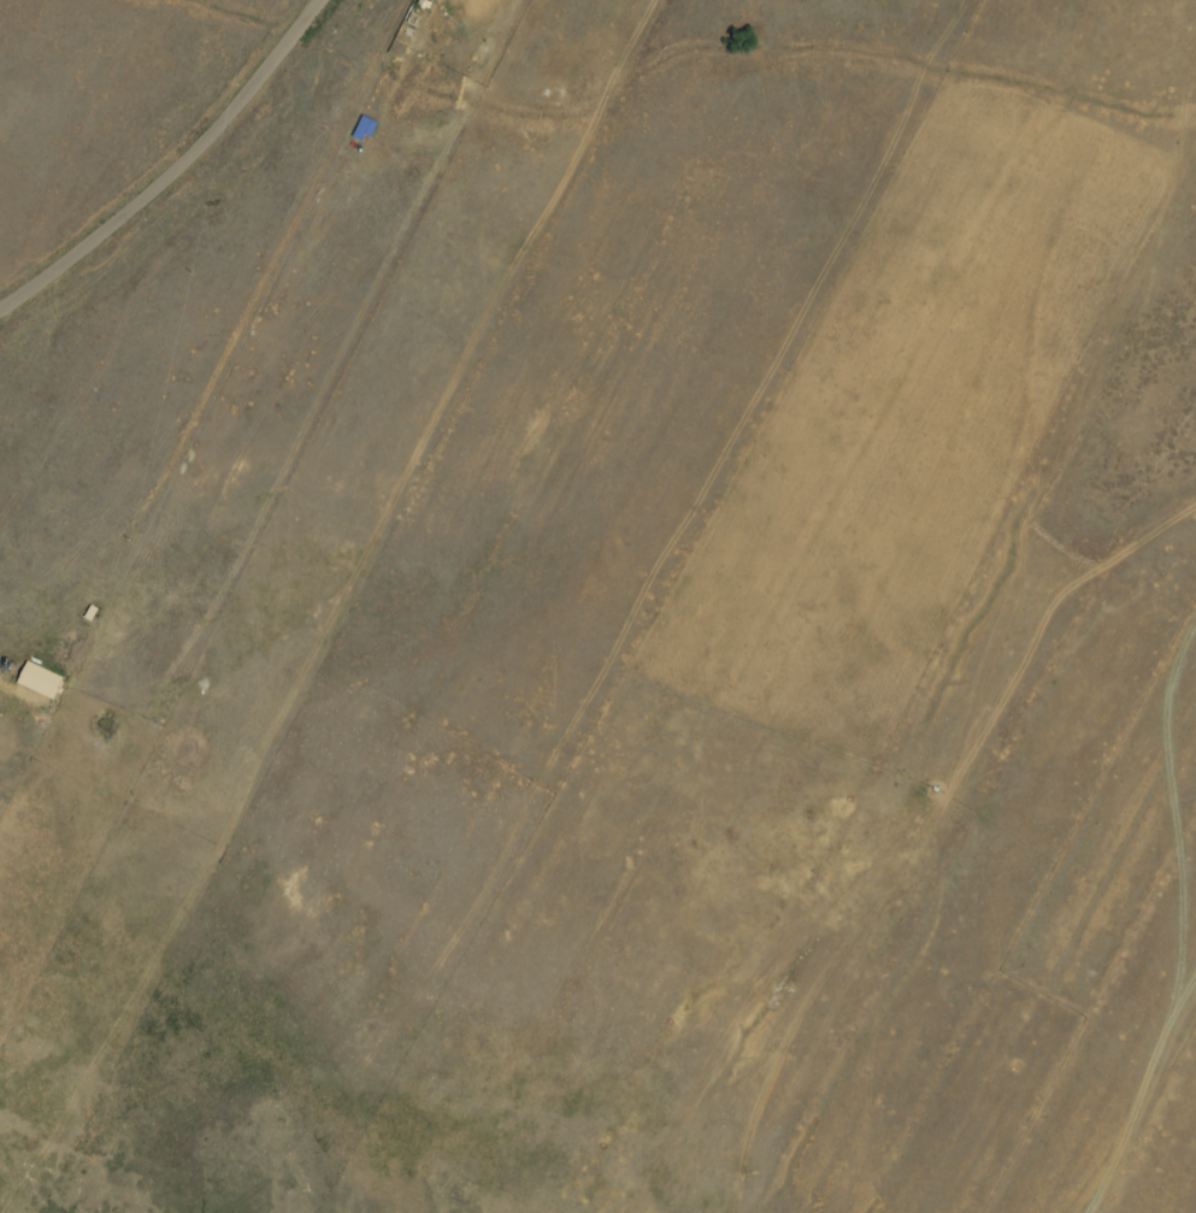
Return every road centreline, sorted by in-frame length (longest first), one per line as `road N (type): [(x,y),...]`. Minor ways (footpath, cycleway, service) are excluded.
road 1 (residential): [(0,285),(292,0)]

